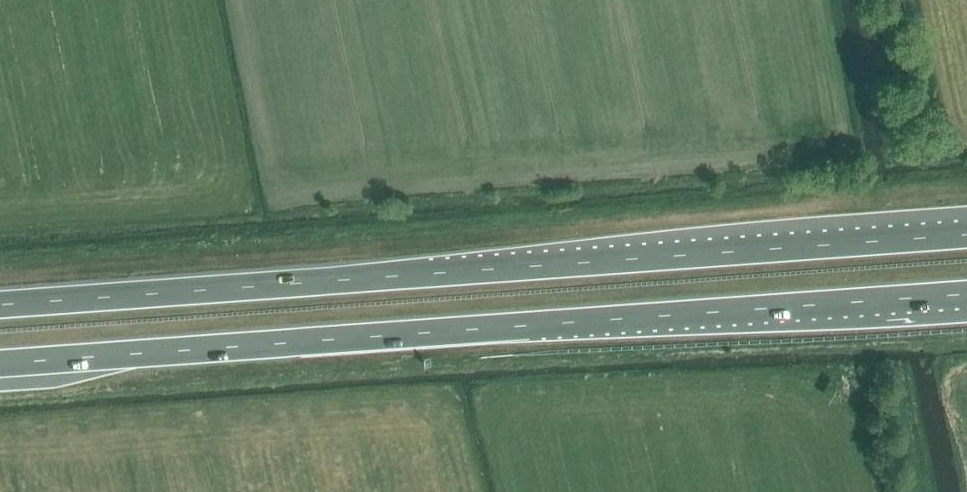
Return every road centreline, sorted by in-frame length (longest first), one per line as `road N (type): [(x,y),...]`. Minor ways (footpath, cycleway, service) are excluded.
road 1 (trunk): [(0,364),(966,293)]
road 2 (trunk): [(966,235),(0,305)]

